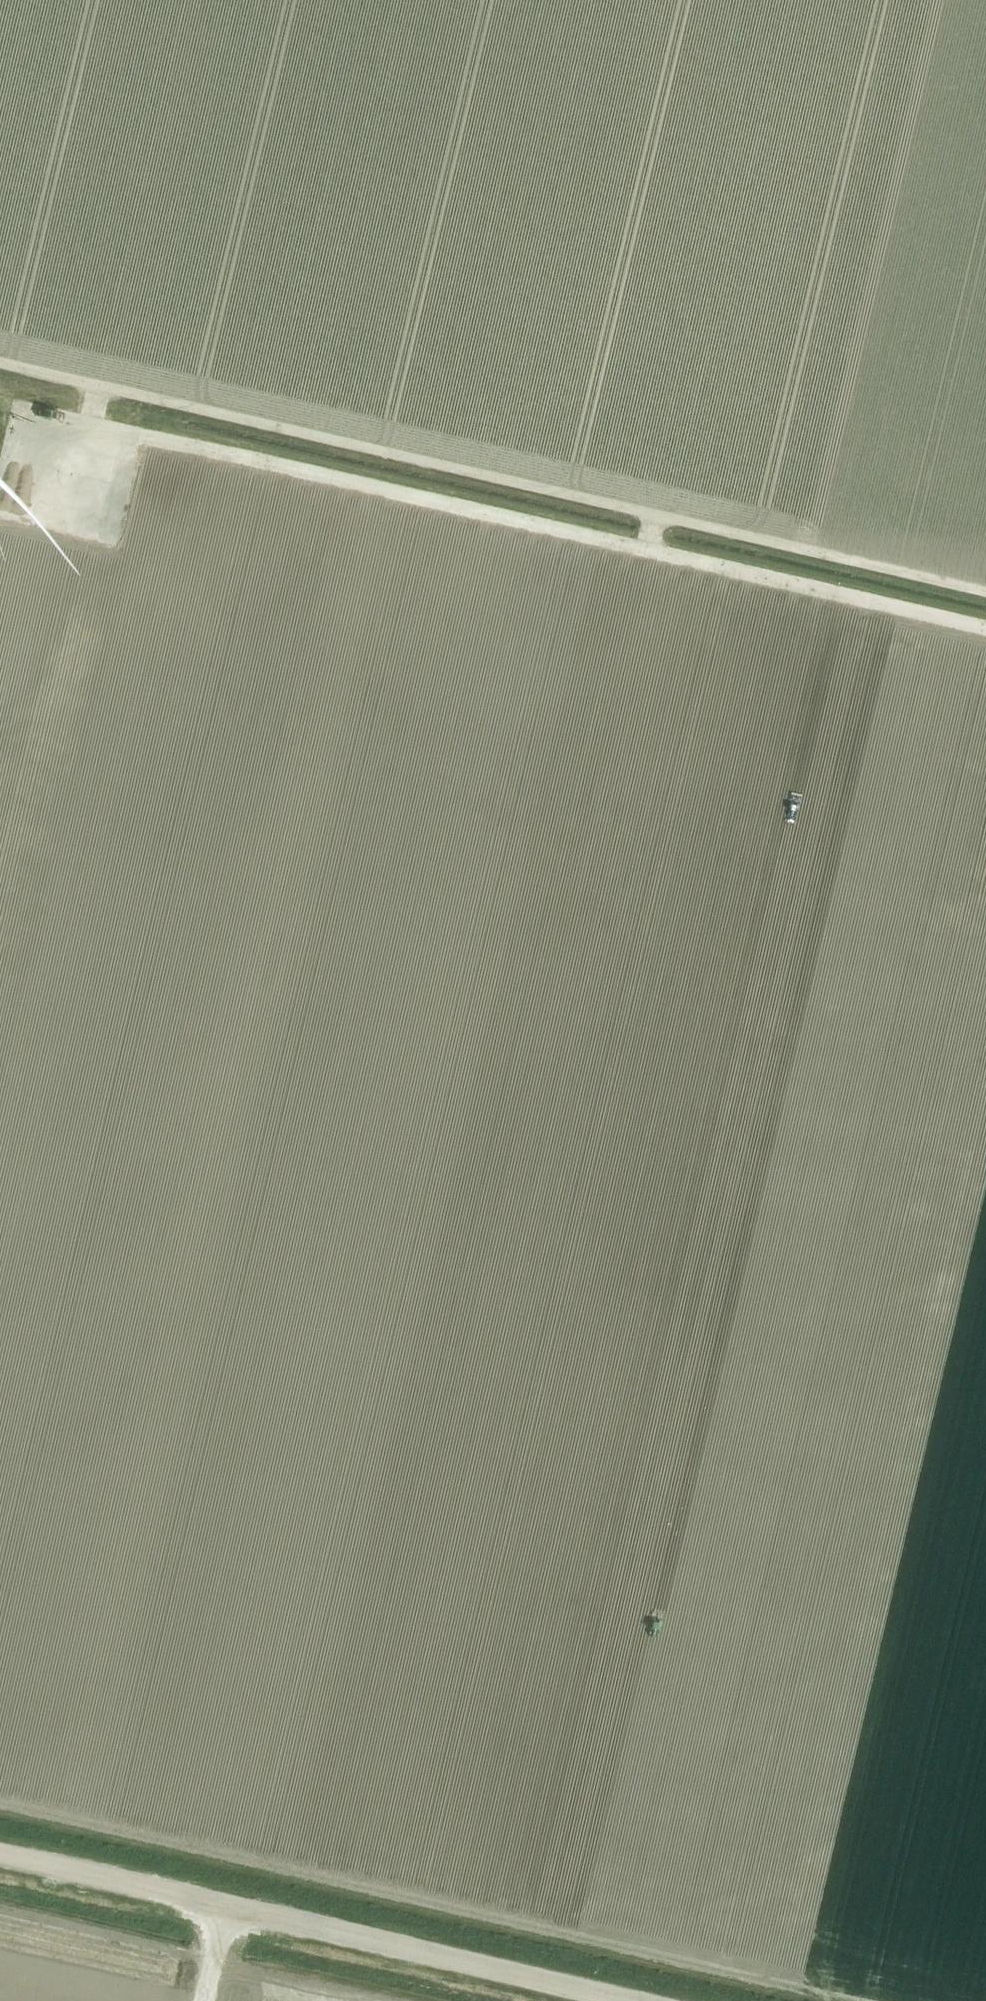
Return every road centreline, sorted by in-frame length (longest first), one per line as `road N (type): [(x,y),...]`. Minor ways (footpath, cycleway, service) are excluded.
road 1 (track): [(985,592),(0,365)]
road 2 (track): [(640,2000),(0,1854)]

